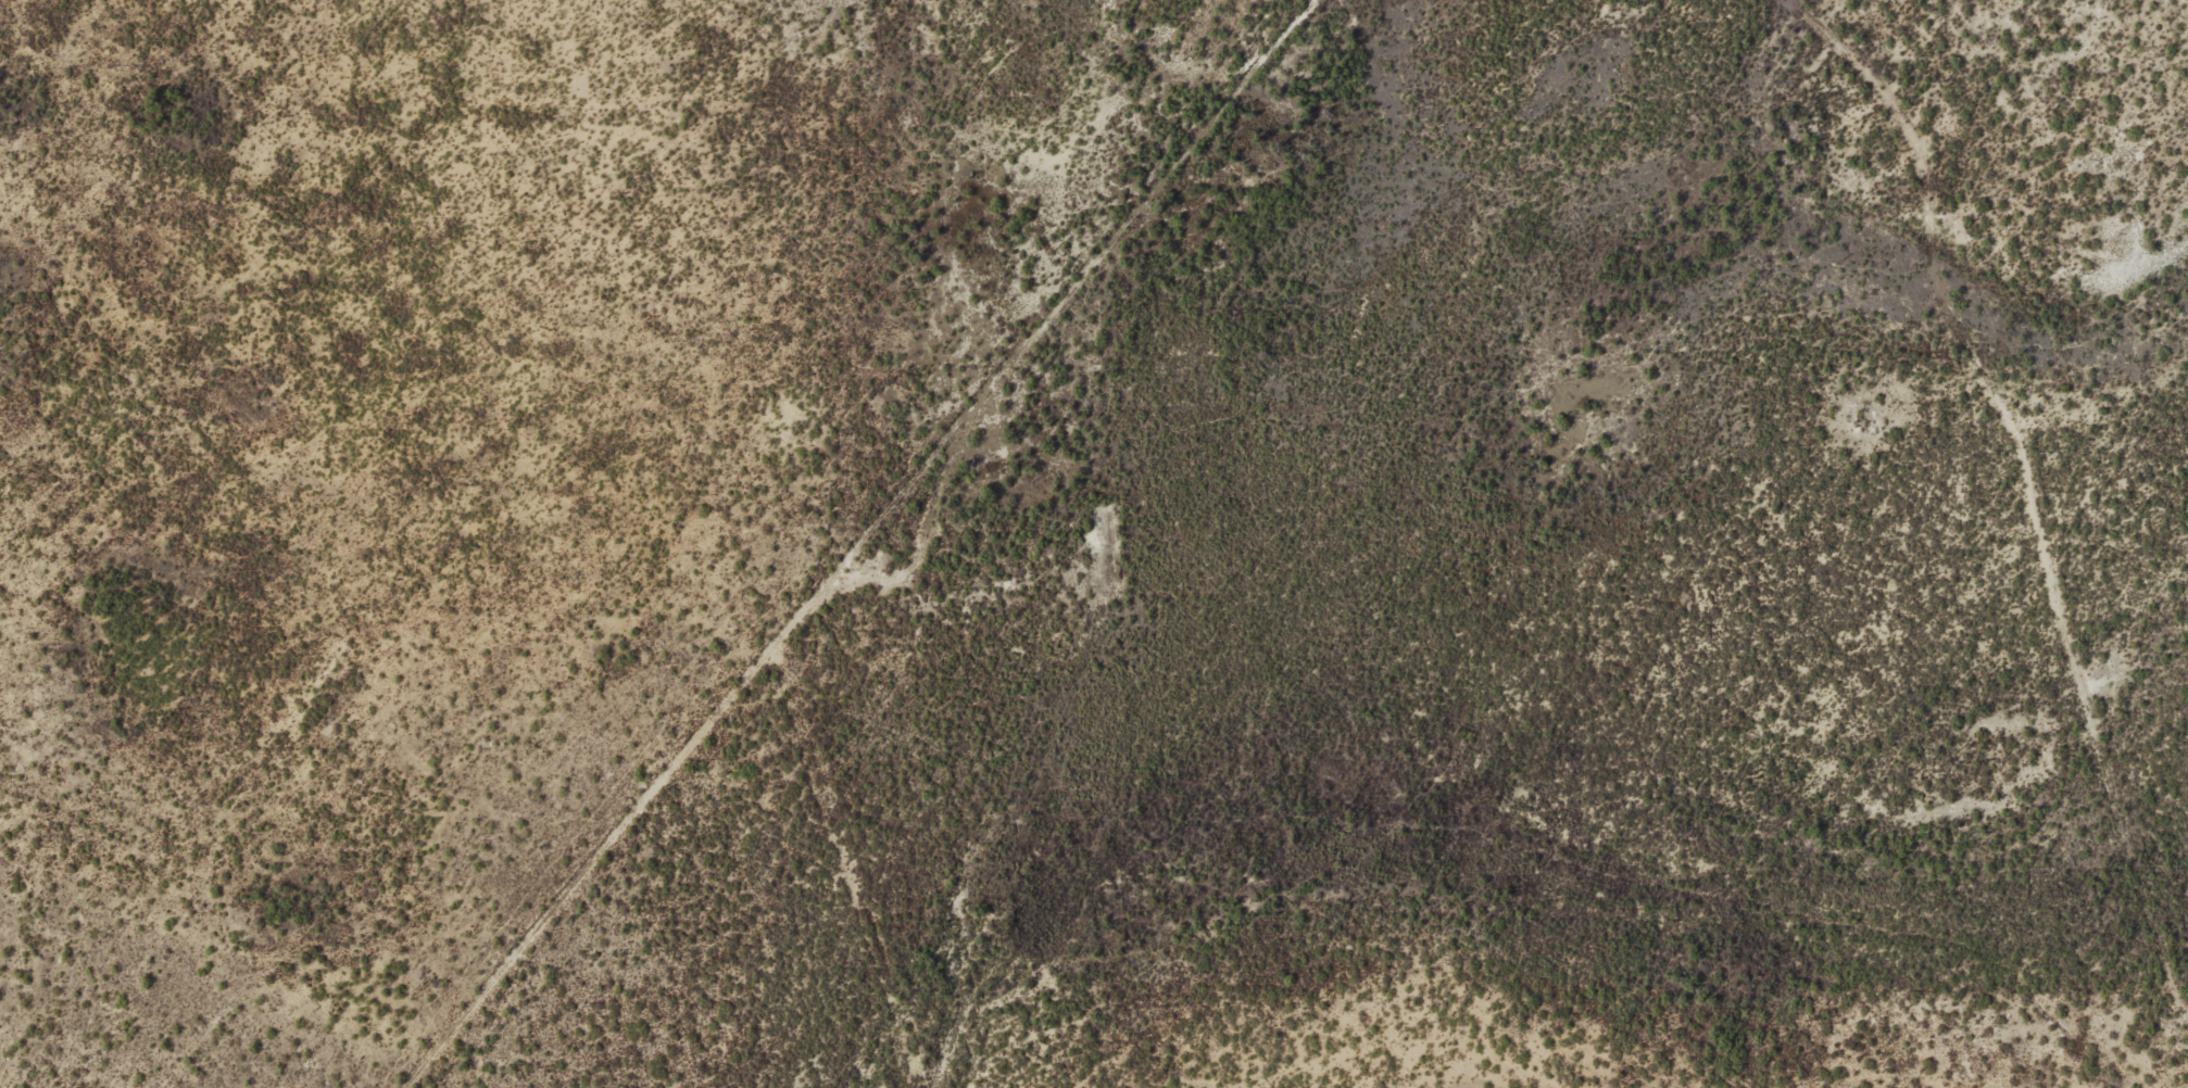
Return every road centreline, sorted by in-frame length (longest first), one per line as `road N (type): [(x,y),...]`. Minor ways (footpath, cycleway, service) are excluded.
road 1 (track): [(1320,0),(935,458),(933,526),(921,562),(903,584),(843,577),(808,608),(398,1087)]
road 2 (track): [(2187,1018),(2123,833),(2008,393),(1940,301),(1921,154),(1886,91),(1786,0)]
road 3 (track): [(931,470),(866,414),(882,375),(930,329),(957,222),(947,172),(995,66),(1048,24),(1108,0)]

